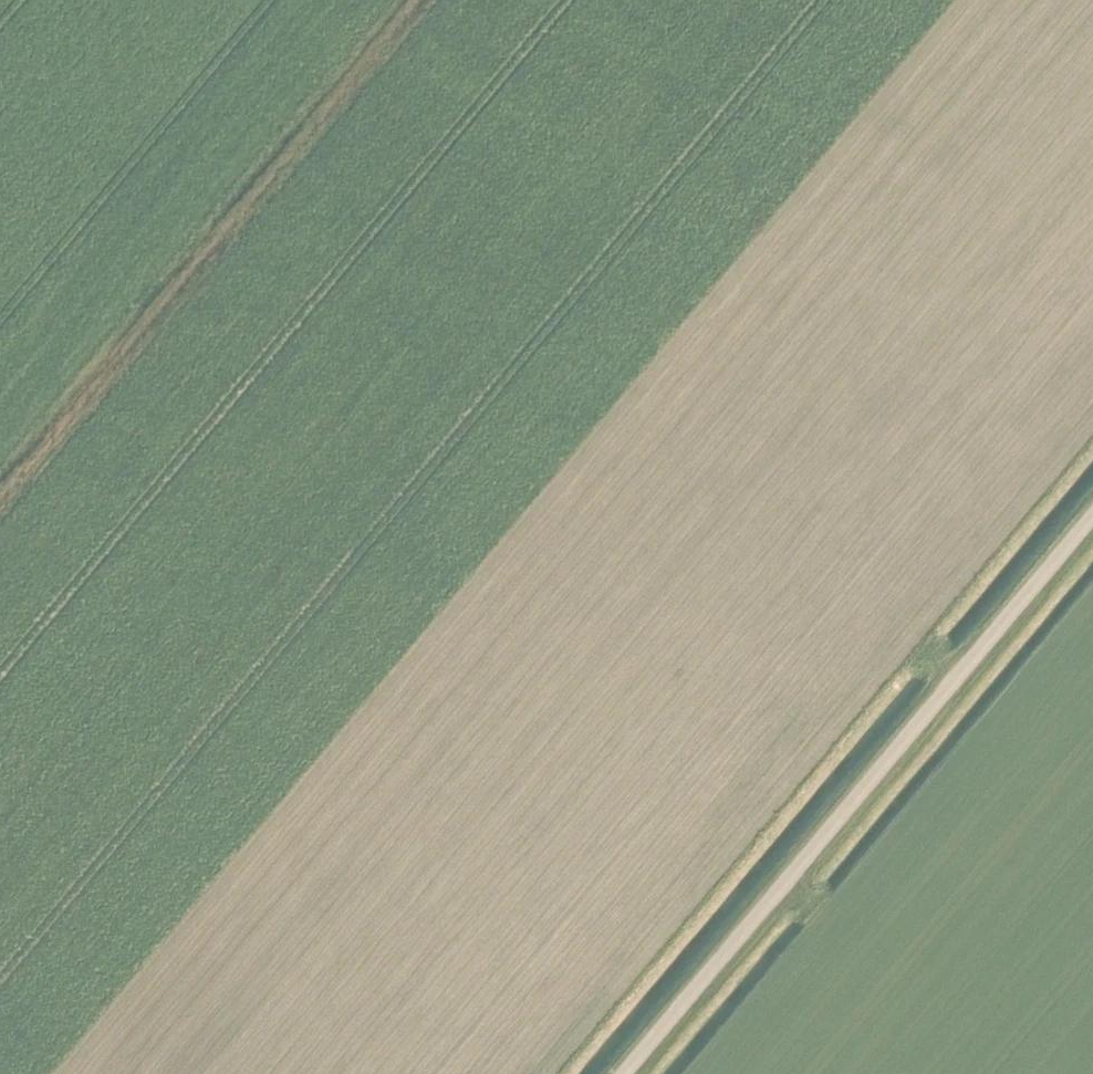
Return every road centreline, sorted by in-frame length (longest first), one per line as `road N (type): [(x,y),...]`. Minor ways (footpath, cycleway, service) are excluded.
road 1 (unclassified): [(1092,516),(623,1073)]

